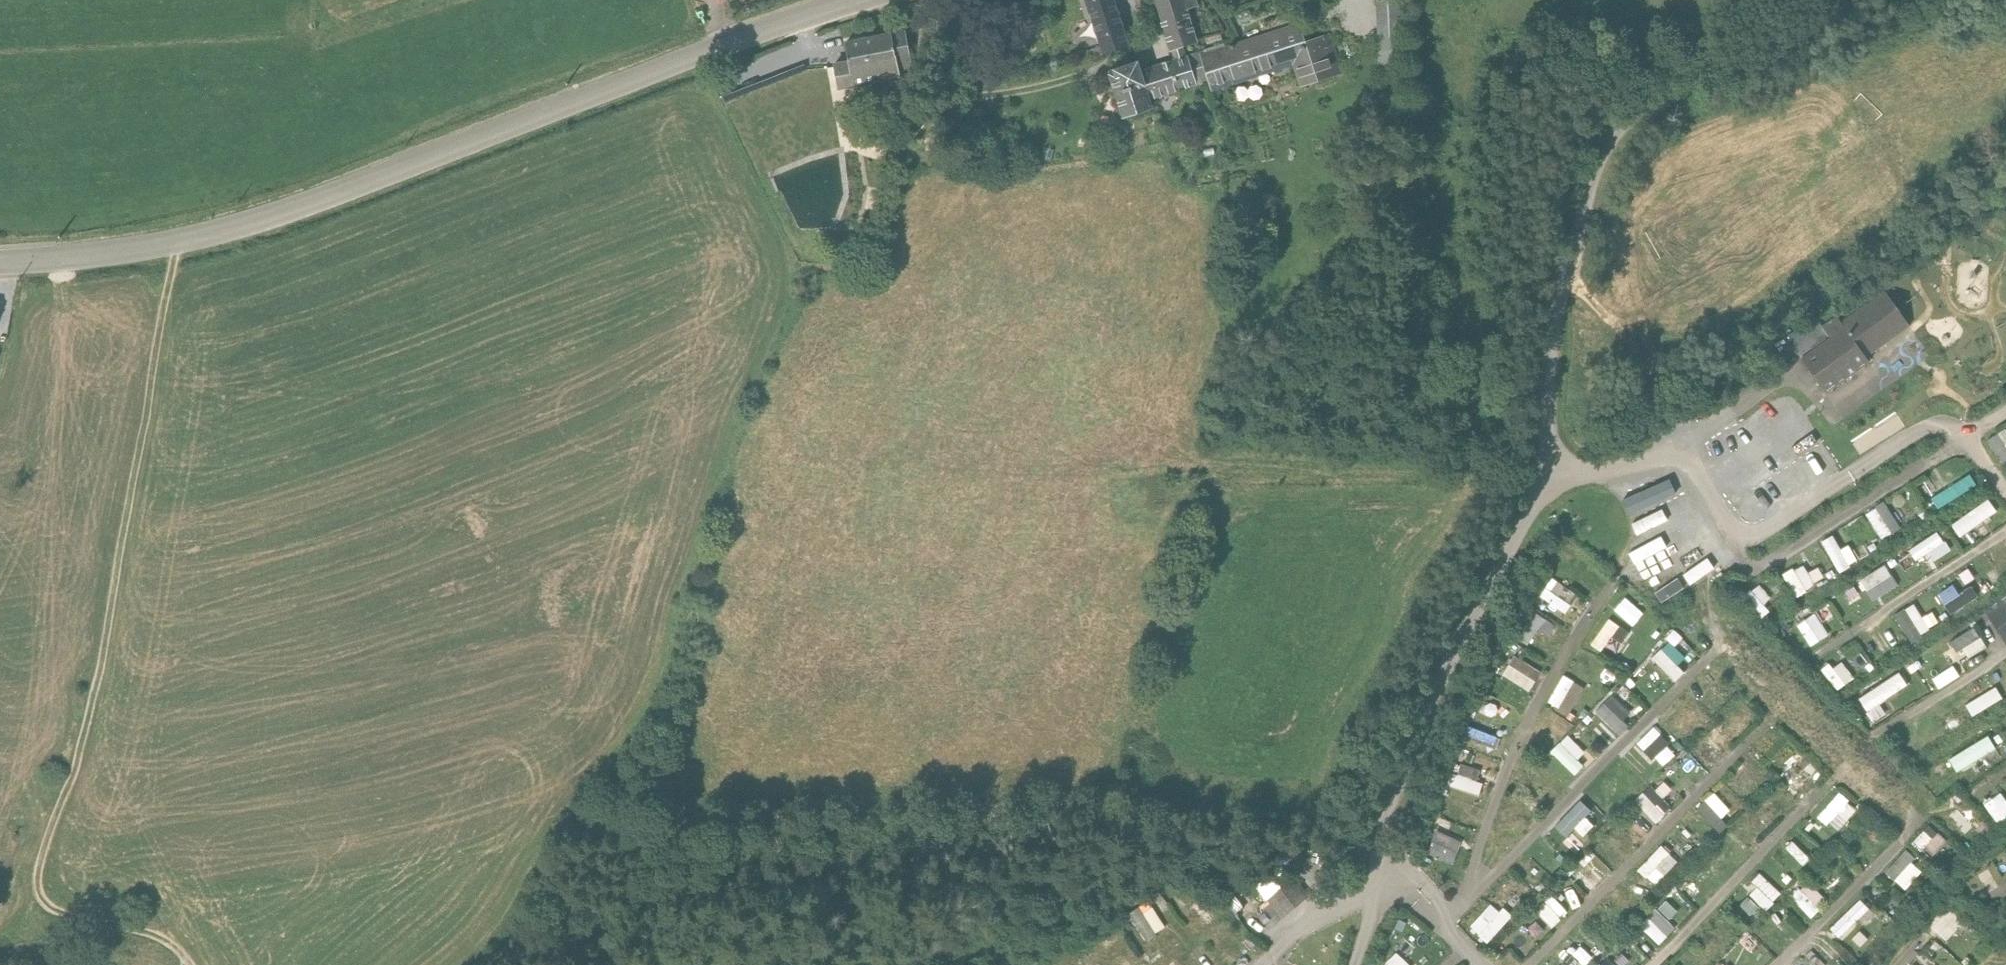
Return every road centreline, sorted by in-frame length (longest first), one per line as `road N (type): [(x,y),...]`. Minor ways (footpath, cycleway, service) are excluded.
road 1 (tertiary): [(0,259),(179,237),(313,201),(857,0)]
road 2 (track): [(193,964),(162,934),(48,905),(37,881),(103,668),(179,237)]

